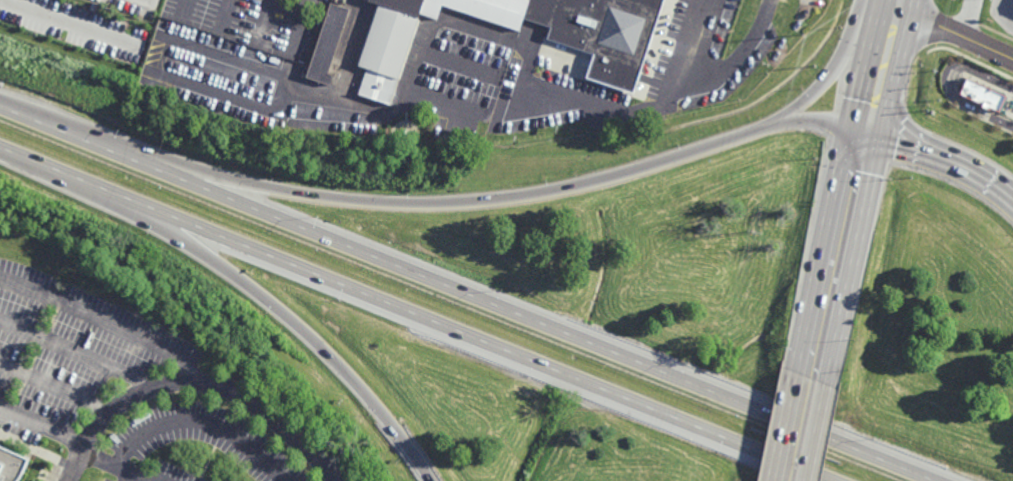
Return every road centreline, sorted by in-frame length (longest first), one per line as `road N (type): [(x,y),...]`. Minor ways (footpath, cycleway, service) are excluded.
road 1 (motorway): [(935,480),(0,107)]
road 2 (motorway): [(0,148),(824,480)]
road 3 (motorway): [(764,126),(572,186),(495,199),(377,202),(209,174),(0,104)]
road 4 (motorway): [(0,150),(158,225),(244,282),(369,395),(432,480)]
road 5 (residential): [(345,480),(255,403),(194,382),(159,386),(111,412),(70,480)]
road 6 (primary): [(812,377),(865,128)]
road 7 (motorway): [(897,9),(818,93),(764,126)]
road 8 (motorway): [(1012,189),(961,156),(865,128)]
road 9 (residential): [(1012,58),(897,9)]
road 10 (primary): [(865,128),(897,9)]

